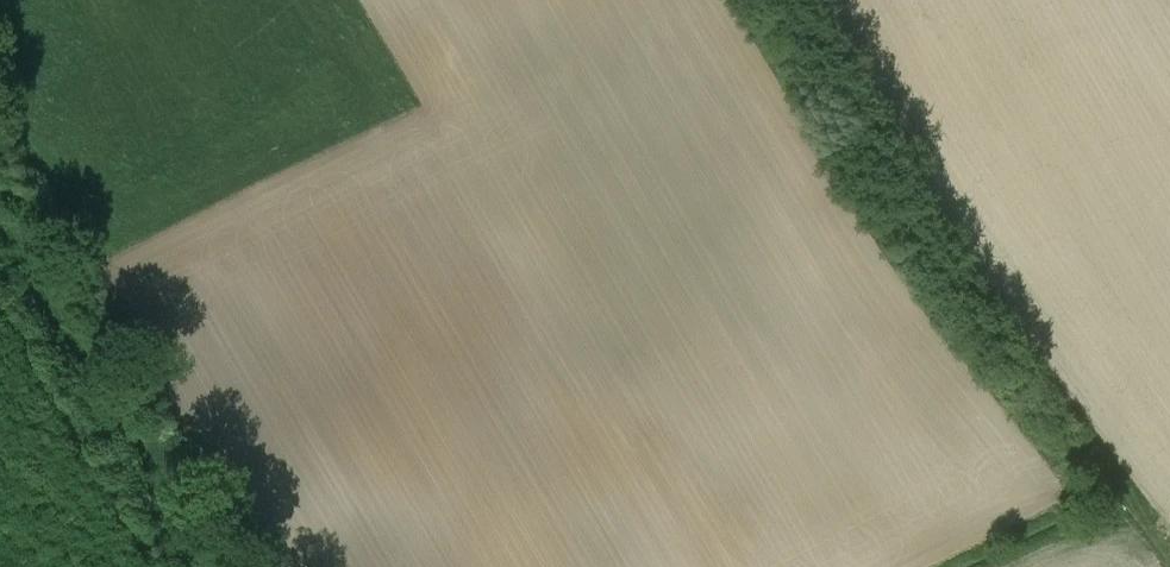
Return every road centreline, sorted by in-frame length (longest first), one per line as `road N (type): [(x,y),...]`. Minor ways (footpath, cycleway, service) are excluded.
road 1 (track): [(1169,553),(1112,487),(1169,464)]

